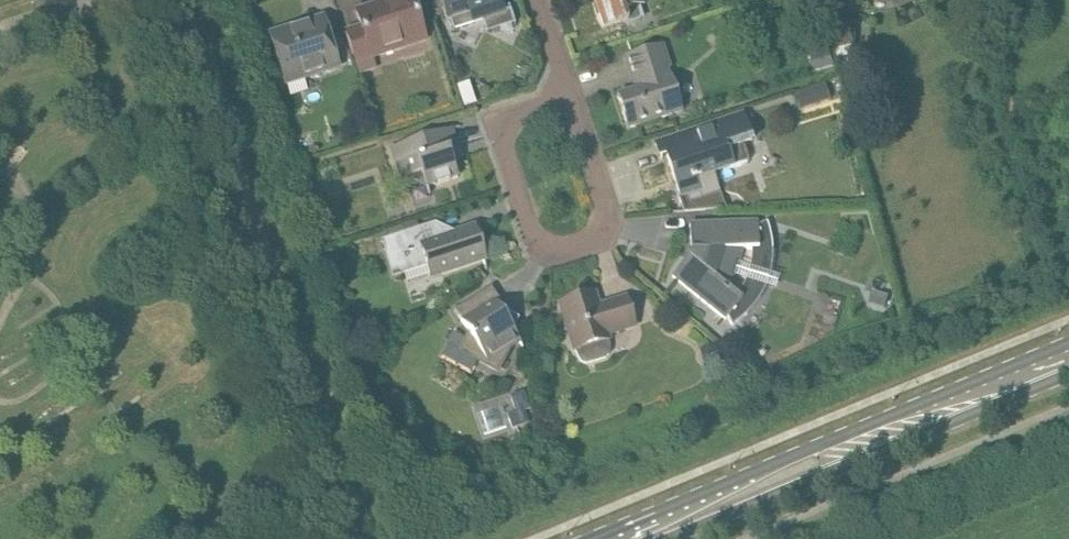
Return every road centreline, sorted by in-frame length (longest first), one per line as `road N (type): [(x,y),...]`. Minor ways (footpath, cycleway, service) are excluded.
road 1 (residential): [(568,97),(605,221),(596,234),(553,247),(531,230),(500,137),(512,115)]
road 2 (primary): [(903,426),(868,424),(587,538)]
road 3 (primary): [(665,538),(879,452),(903,426)]
road 4 (primary): [(1068,357),(903,426)]

